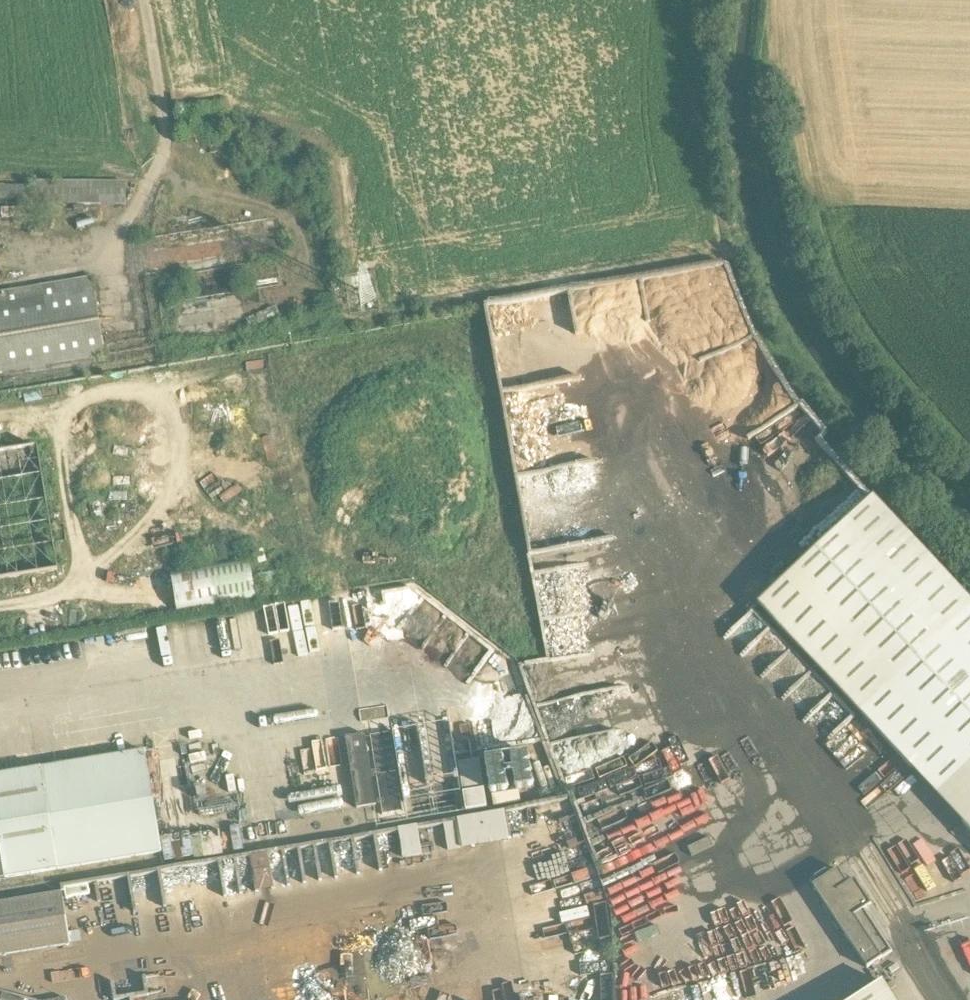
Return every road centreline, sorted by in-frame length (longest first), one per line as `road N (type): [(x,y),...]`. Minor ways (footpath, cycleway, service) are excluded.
road 1 (track): [(169,158),(145,0)]

